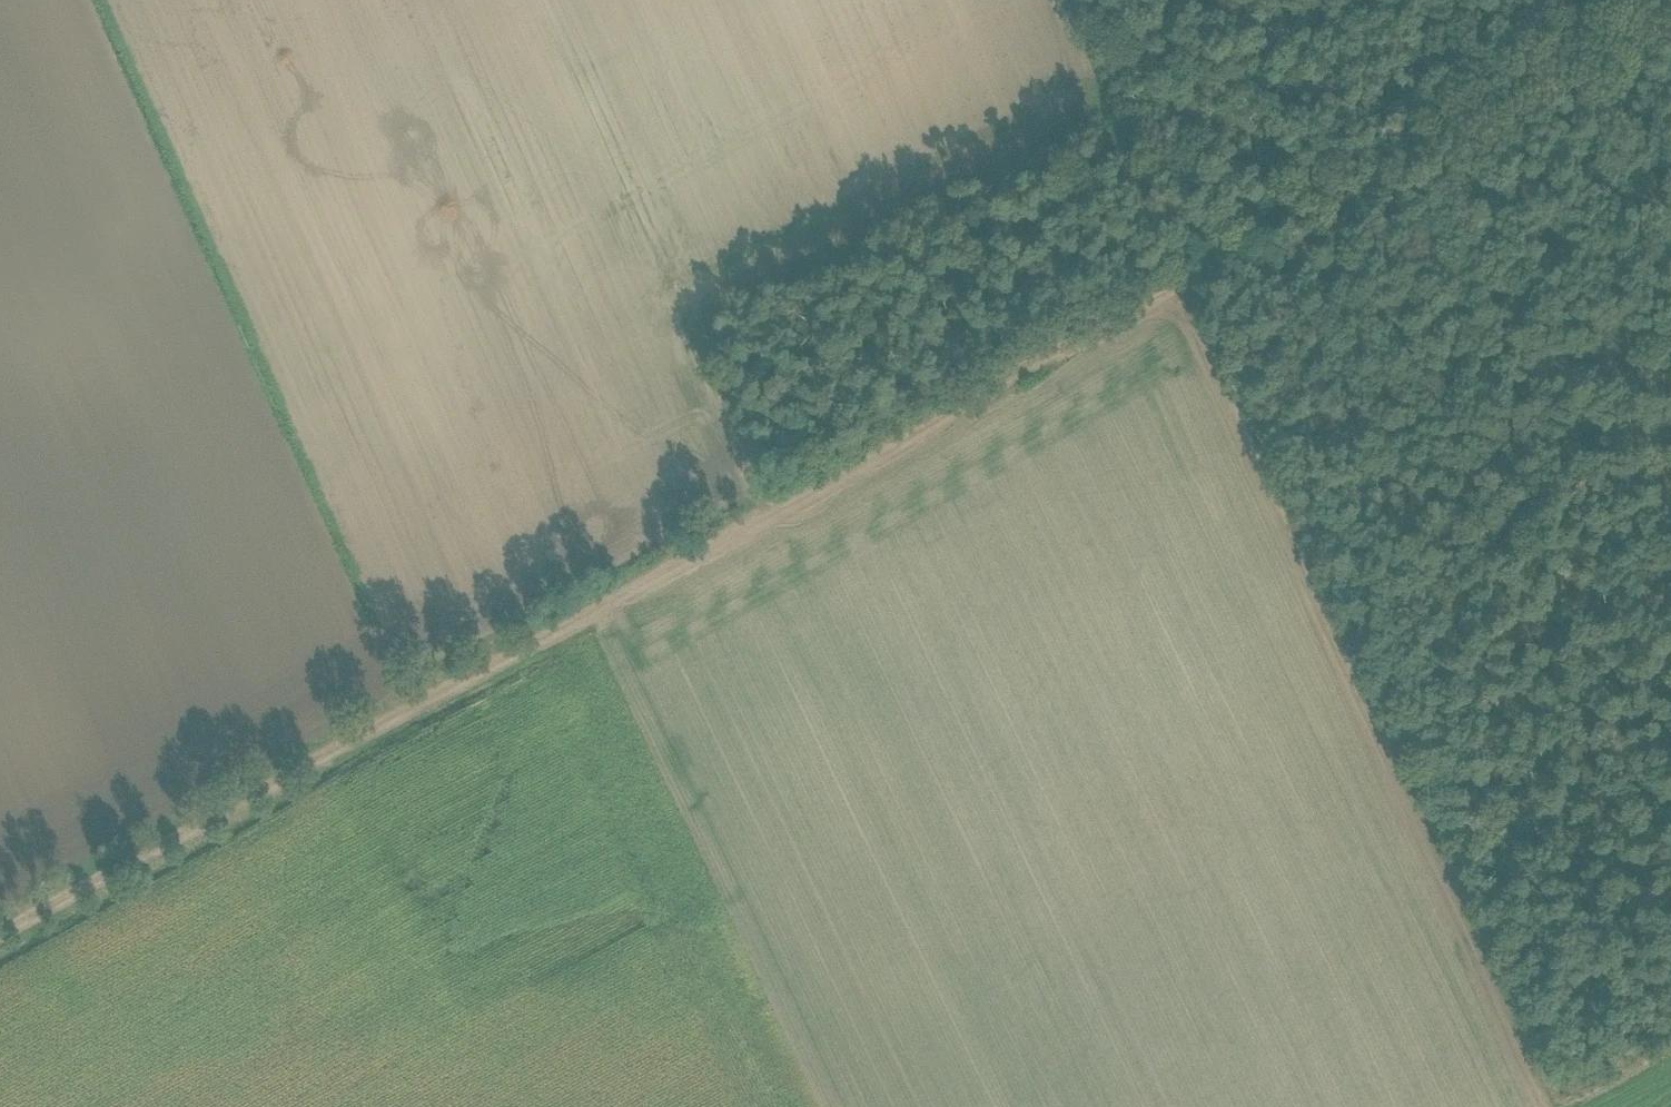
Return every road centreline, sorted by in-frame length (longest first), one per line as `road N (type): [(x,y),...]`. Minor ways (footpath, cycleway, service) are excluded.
road 1 (track): [(0,934),(1670,20)]

